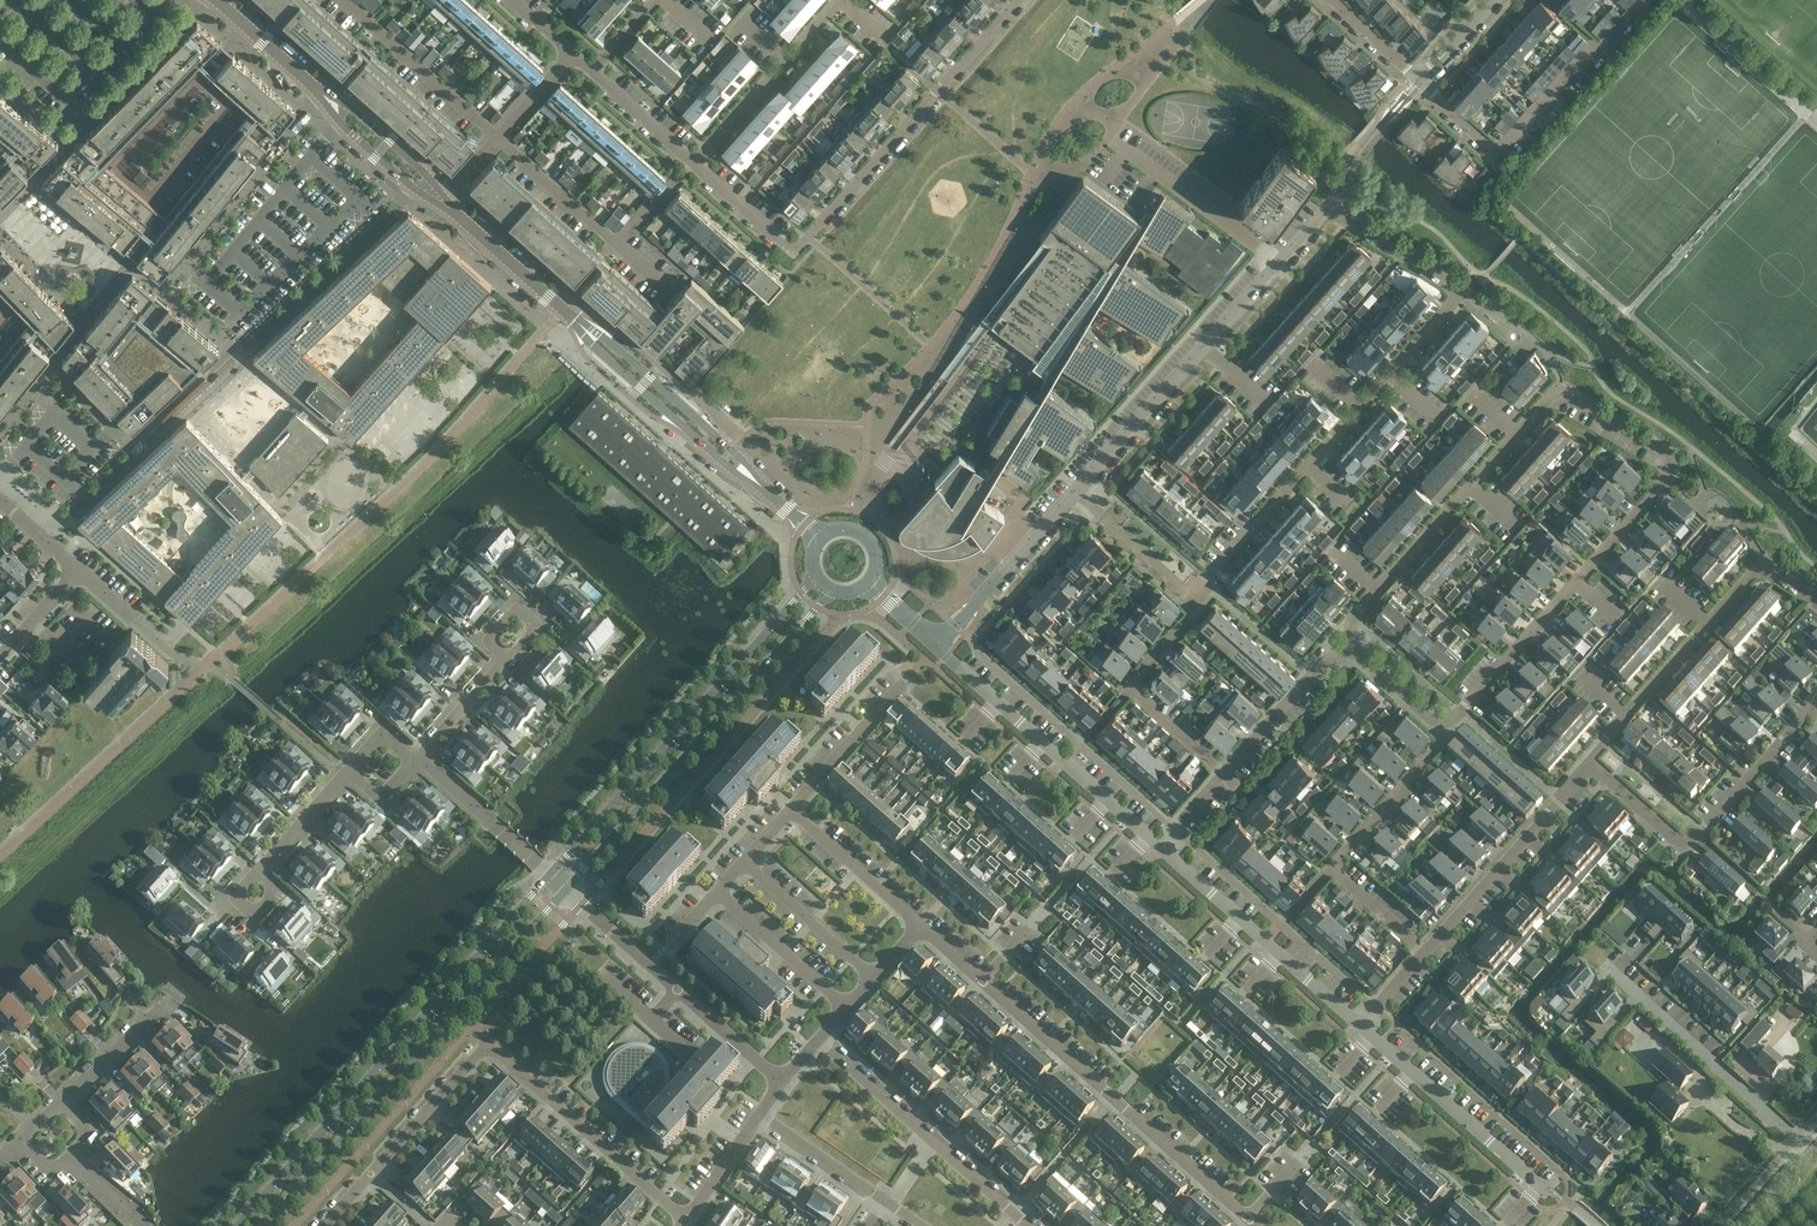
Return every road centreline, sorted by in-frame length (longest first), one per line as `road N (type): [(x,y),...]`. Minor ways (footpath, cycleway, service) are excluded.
road 1 (residential): [(1351,652),(1359,609),(1557,390),(1676,460),(1675,472),(1445,723)]
road 2 (residential): [(1277,263),(1330,208),(1463,290),(1220,560),(1200,601)]
road 3 (unclassified): [(417,189),(38,532)]
road 4 (residential): [(324,1225),(487,1044),(687,1220)]
road 5 (residential): [(937,643),(1277,263)]
road 6 (tertiary): [(549,873),(235,1225)]
road 7 (tertiary): [(265,1225),(565,888)]
road 8 (residential): [(1255,1225),(920,927)]
road 9 (tertiary): [(815,574),(549,873)]
road 10 (tertiary): [(565,888),(829,589)]
road 11 (residential): [(1019,0),(794,250)]
road 12 (residential): [(1588,763),(1765,562),(1816,587)]
road 13 (residential): [(1816,703),(1682,848),(1588,763)]
road 14 (residential): [(1420,82),(1497,154),(1647,0)]
road 15 (residential): [(1445,723),(1441,740),(1328,869),(1424,951)]
road 16 (residential): [(1159,847),(937,643)]
road 17 (residential): [(780,1079),(565,888)]
road 18 (residential): [(1030,1225),(821,1037)]
road 19 (residential): [(1566,1206),(1359,1024)]
road 20 (tertiary): [(768,494),(733,450),(567,312)]
road 21 (tertiary): [(567,312),(615,367),(768,494)]
road 22 (residential): [(1359,1024),(1159,847)]
road 23 (residential): [(1424,951),(1588,763)]
road 24 (residential): [(1200,601),(1127,687),(1225,773)]
road 25 (residential): [(667,285),(497,137)]
road 26 (unclassified): [(1277,263),(1114,137)]
road 27 (residential): [(497,137),(345,0)]
road 28 (residential): [(1351,652),(1310,675),(1225,773)]
road 29 (residential): [(716,889),(846,1008)]
road 30 (residential): [(744,856),(873,976)]
road 31 (residential): [(920,927),(792,811)]
road 32 (residential): [(904,680),(792,811)]
road 33 (residential): [(549,873),(417,764)]
road 34 (tertiary): [(567,312),(442,200)]
road 35 (residential): [(417,764),(518,639)]
road 36 (residential): [(758,1117),(885,1200)]
road 37 (tertiary): [(324,96),(217,0)]
road 38 (tertiary): [(430,182),(353,109),(324,96)]
road 39 (residential): [(159,1009),(60,1103)]
road 40 (residential): [(592,70),(693,160)]
road 41 (residential): [(693,160),(794,250)]
road 42 (residential): [(693,160),(784,60)]
road 43 (tertiary): [(324,96),(337,121),(417,189)]
road 44 (residential): [(1200,601),(1103,517)]
road 45 (residential): [(687,1220),(758,1117)]
road 46 (residential): [(345,779),(261,870)]
road 47 (residential): [(1332,0),(1420,82)]

